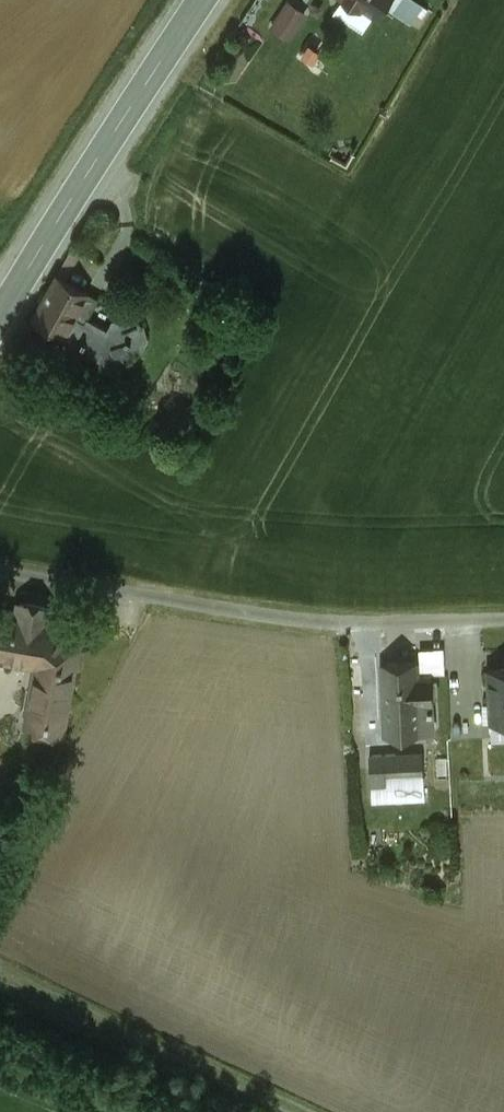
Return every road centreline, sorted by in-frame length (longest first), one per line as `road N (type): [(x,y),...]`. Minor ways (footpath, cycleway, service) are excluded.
road 1 (secondary): [(204,0),(0,317)]

